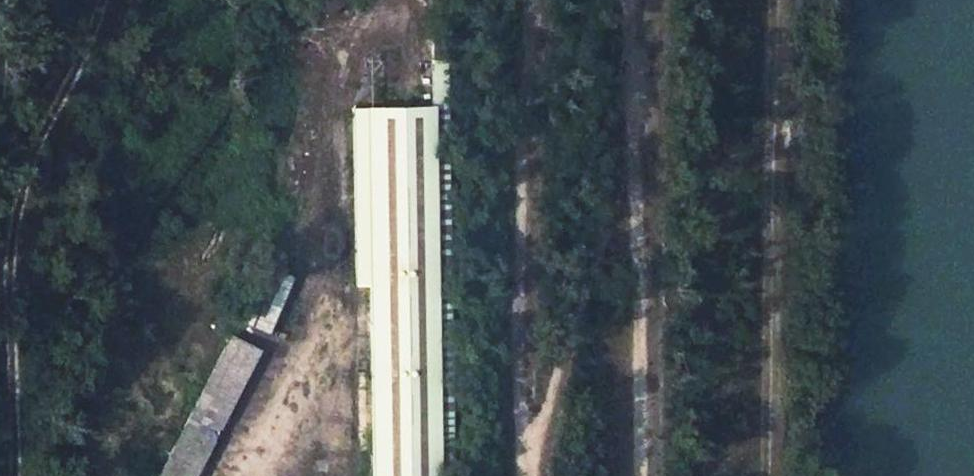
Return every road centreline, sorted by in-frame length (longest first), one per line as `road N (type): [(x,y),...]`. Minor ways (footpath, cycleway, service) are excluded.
road 1 (track): [(10,475),(9,231),(42,123),(96,0)]
road 2 (track): [(523,458),(623,148),(659,0)]
road 3 (track): [(623,0),(639,475)]
road 4 (track): [(522,475),(527,0)]

